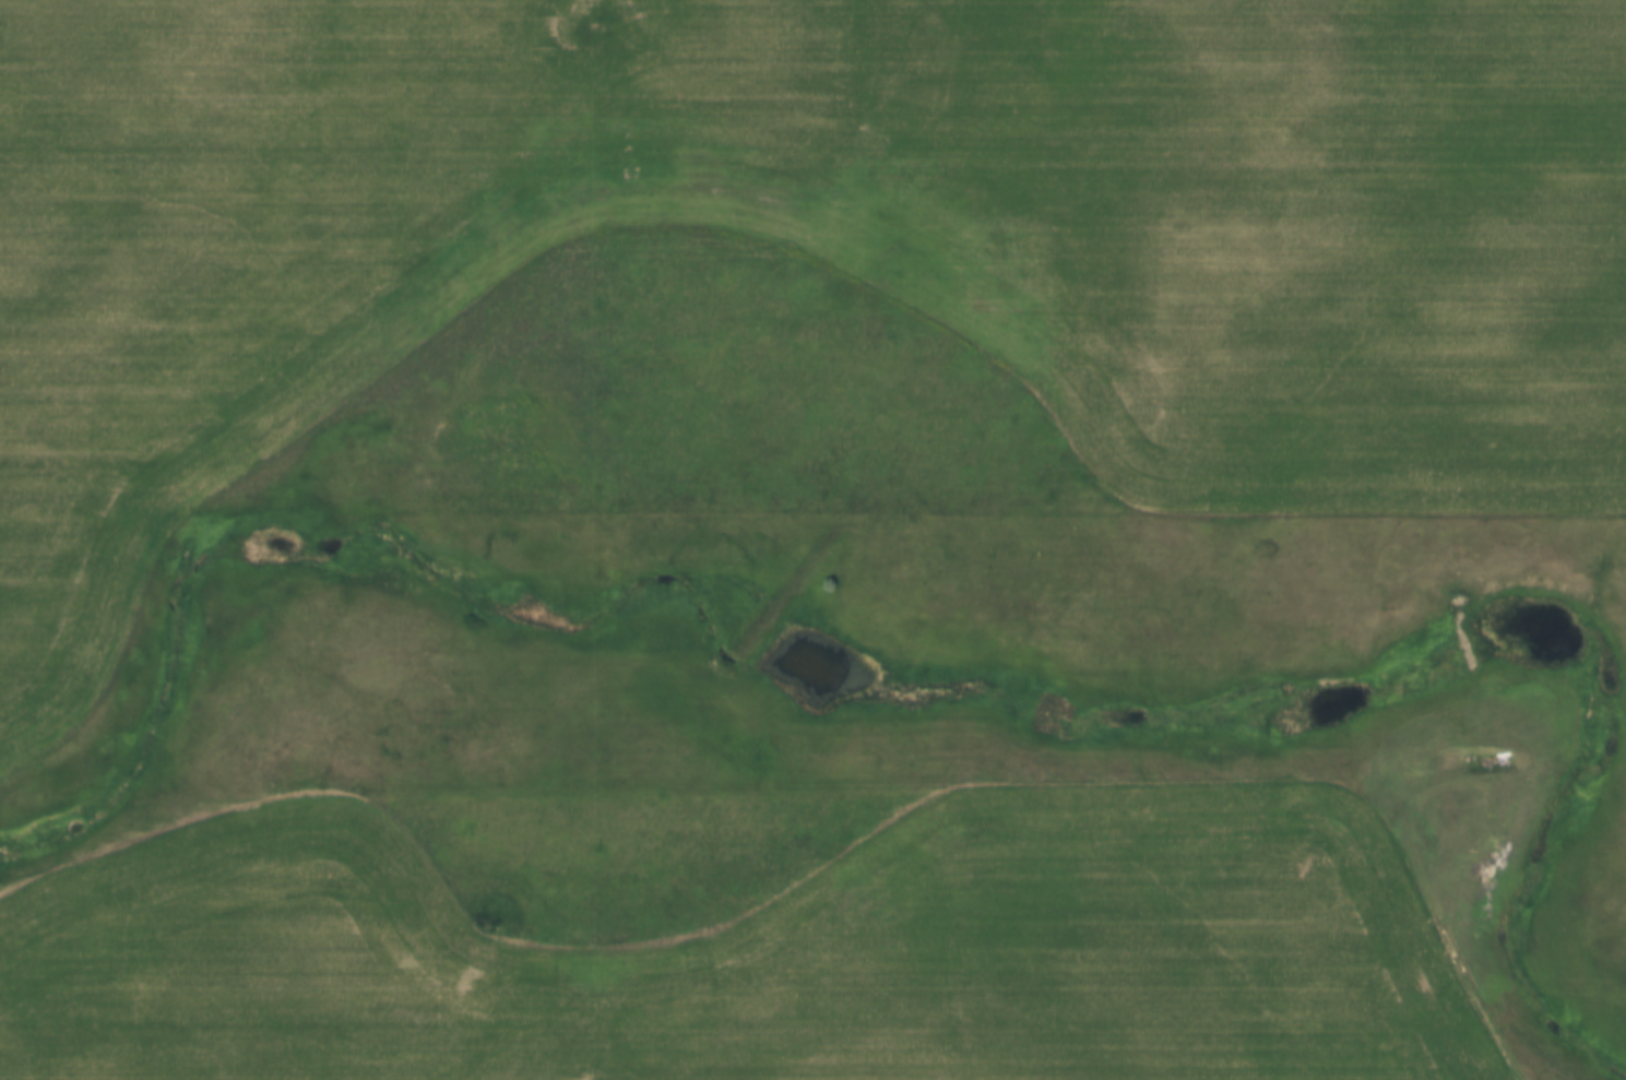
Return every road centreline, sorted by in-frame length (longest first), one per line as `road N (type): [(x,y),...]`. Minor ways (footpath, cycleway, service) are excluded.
road 1 (track): [(1388,807),(1503,1030),(1547,1079)]

